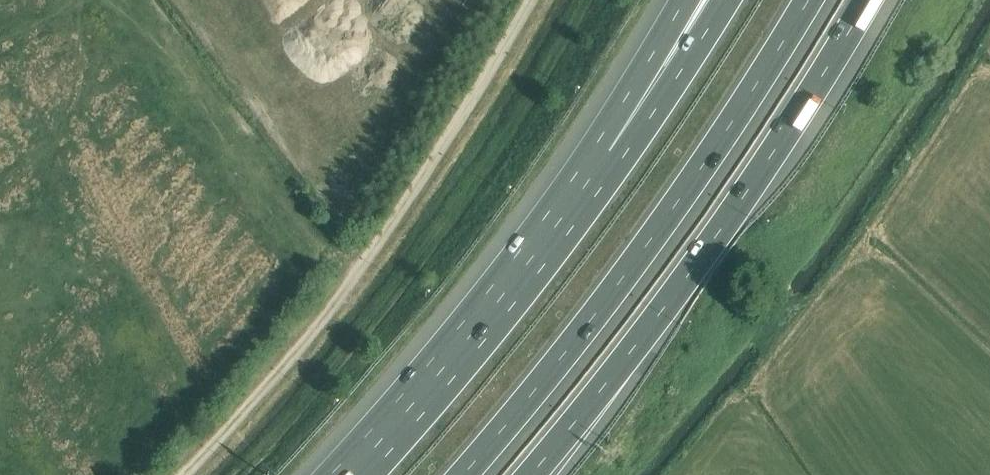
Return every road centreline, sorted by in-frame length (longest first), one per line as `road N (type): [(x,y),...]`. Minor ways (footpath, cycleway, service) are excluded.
road 1 (track): [(528,0),(410,204),(254,408),(185,474)]
road 2 (motorway): [(465,474),(687,192),(811,0)]
road 3 (motorway): [(529,474),(720,229),(868,0)]
road 4 (motorway): [(613,155),(448,368),(351,474)]
road 5 (motorway): [(721,0),(613,155)]
road 6 (motorway): [(691,0),(613,155)]

